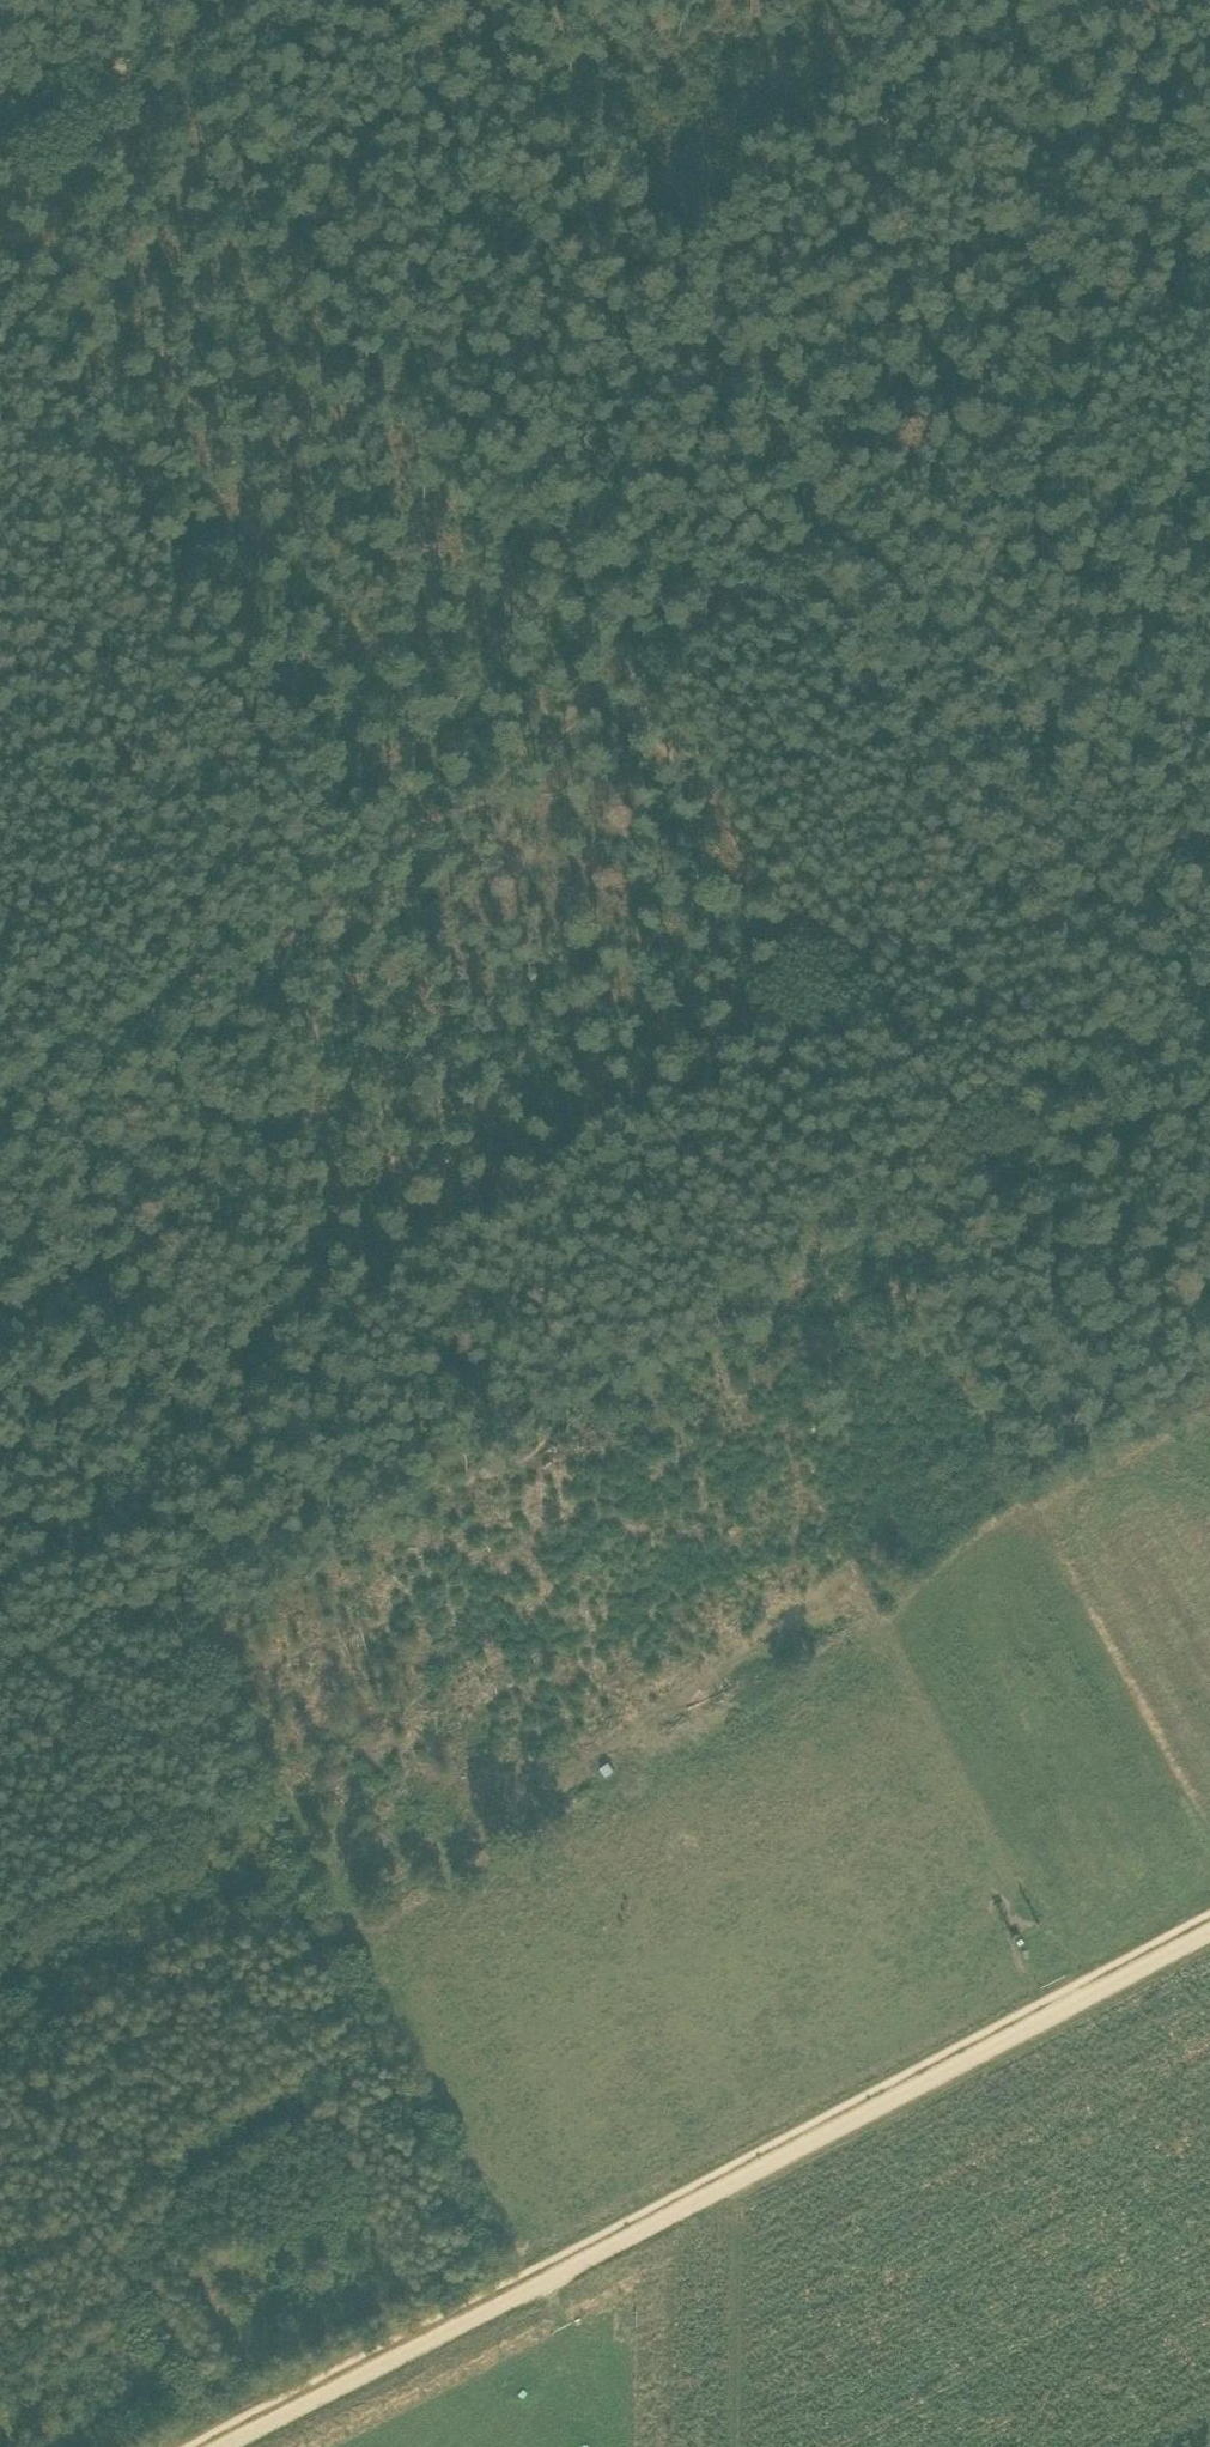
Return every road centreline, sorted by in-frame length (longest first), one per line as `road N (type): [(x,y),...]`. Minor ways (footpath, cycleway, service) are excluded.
road 1 (track): [(227,2446),(1209,1933)]
road 2 (track): [(1209,278),(791,565),(658,617)]
road 3 (track): [(0,96),(219,0)]
road 4 (track): [(1137,0),(1209,167)]

